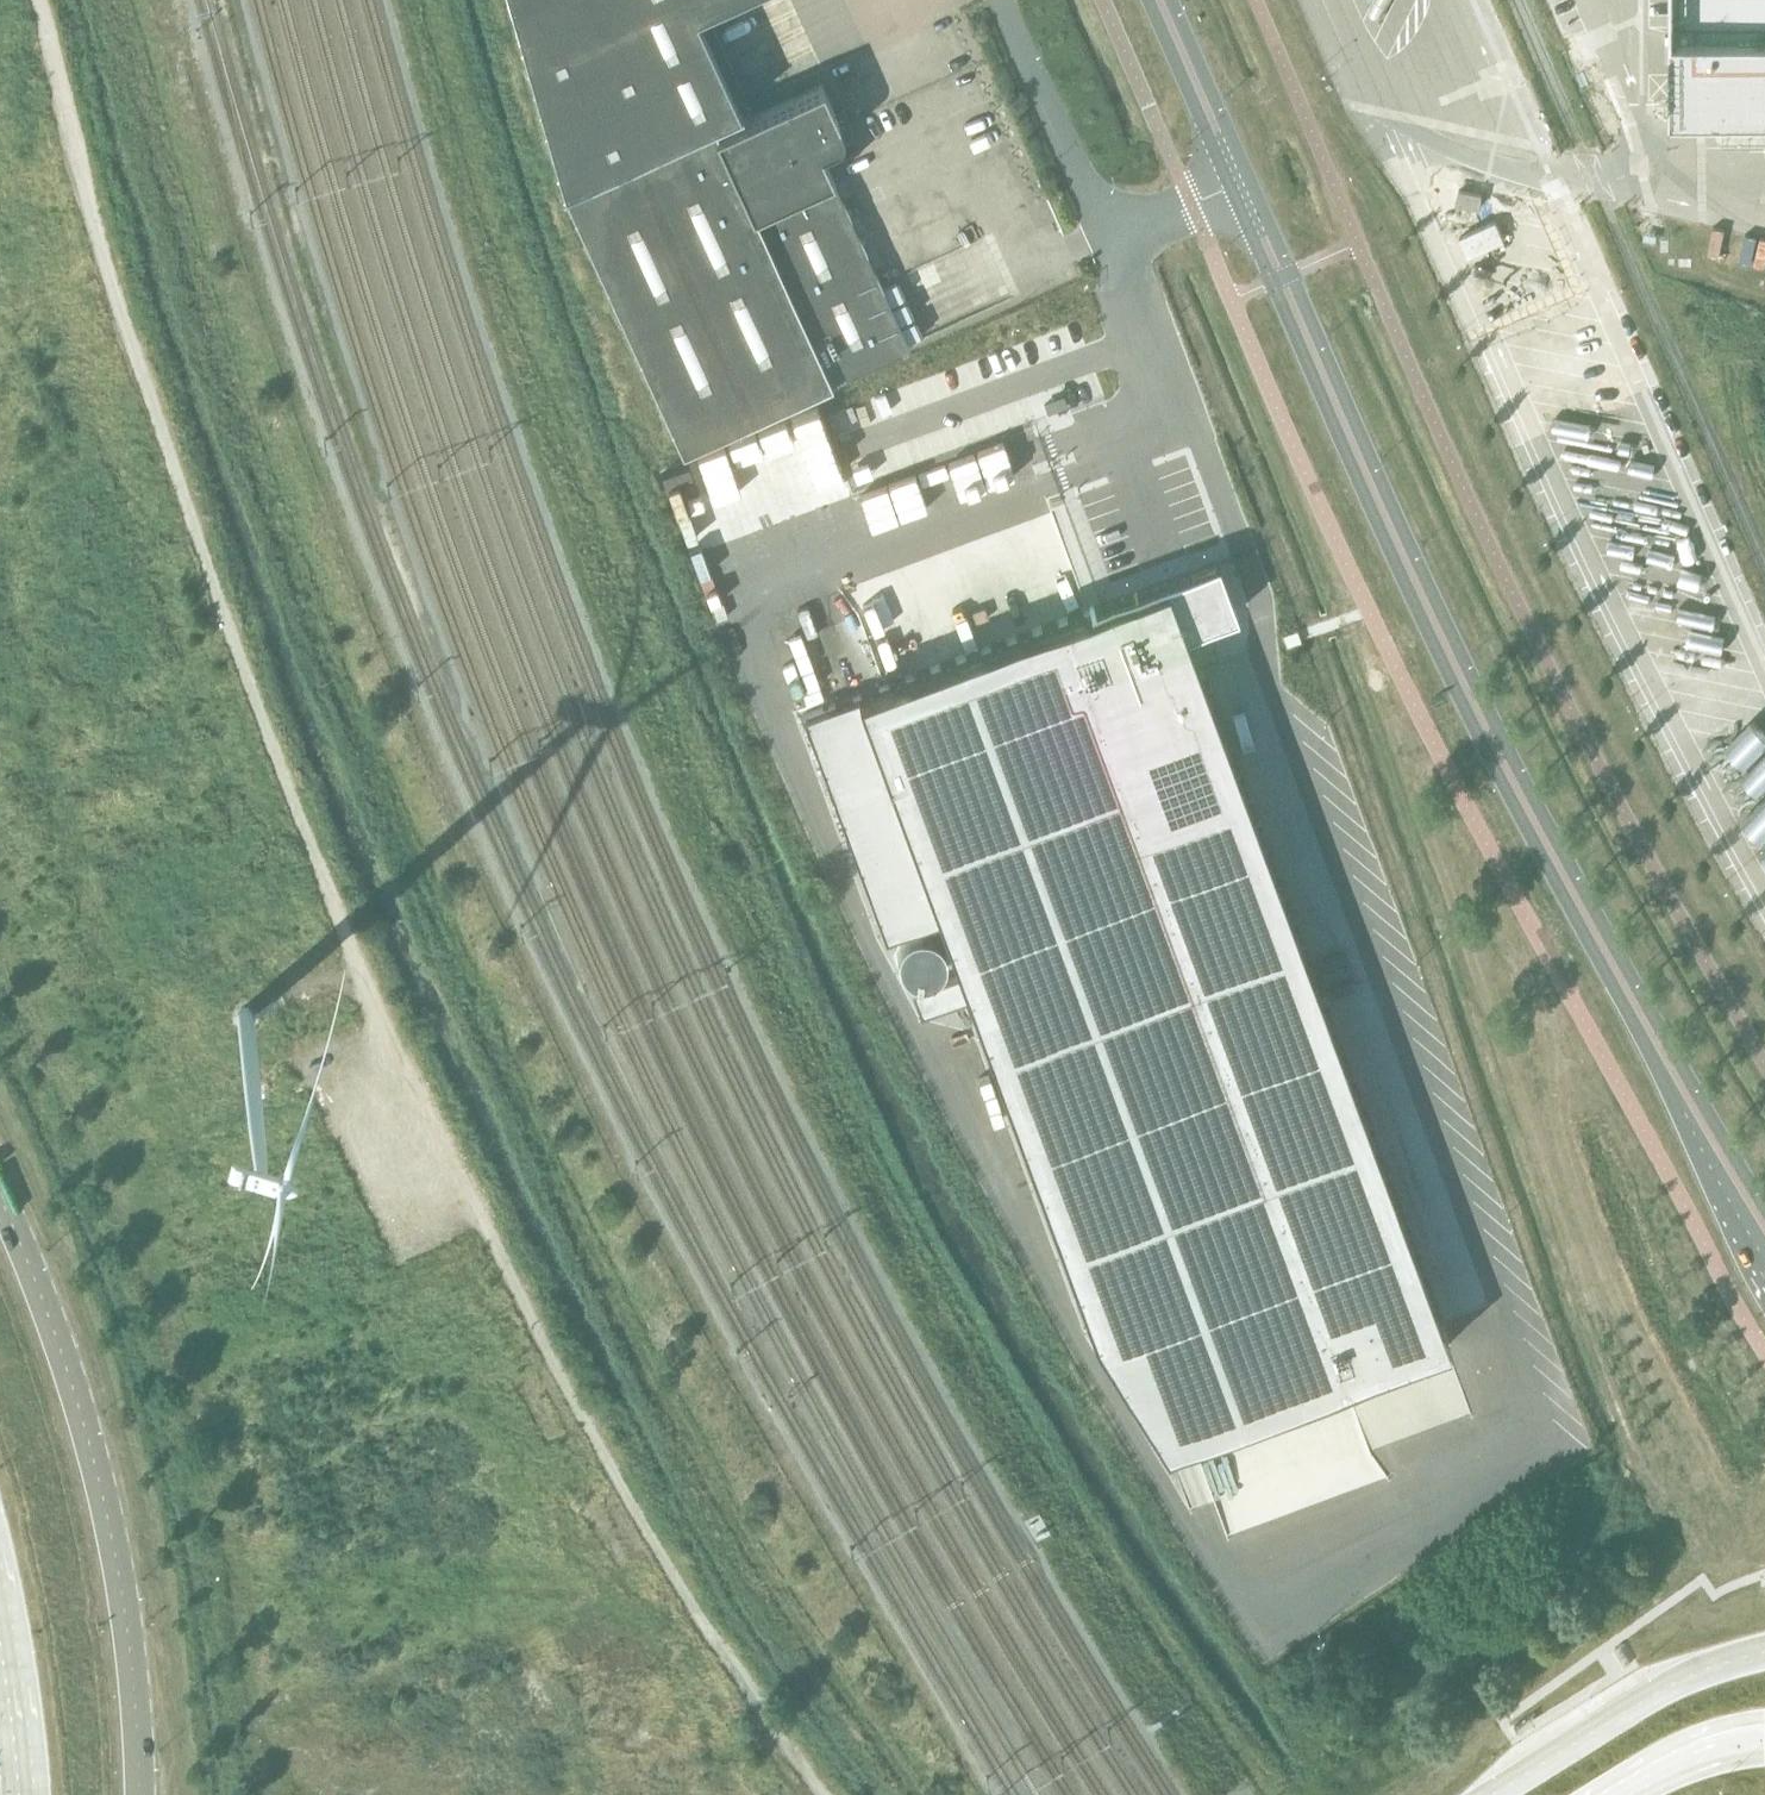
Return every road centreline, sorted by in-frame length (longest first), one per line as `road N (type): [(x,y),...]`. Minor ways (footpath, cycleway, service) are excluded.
road 1 (track): [(816,1794),(704,1629),(481,1220),(252,718),(92,200),(39,0)]
road 2 (tertiary): [(1148,0),(1415,607),(1764,1270)]
road 3 (tertiary): [(1764,1206),(1435,605),(1171,0)]
road 4 (secondary): [(139,1794),(116,1557),(91,1446),(0,1198)]
road 5 (secondary): [(1764,1649),(1675,1679),(1488,1794)]
road 6 (secondary): [(0,1610),(12,1794)]

